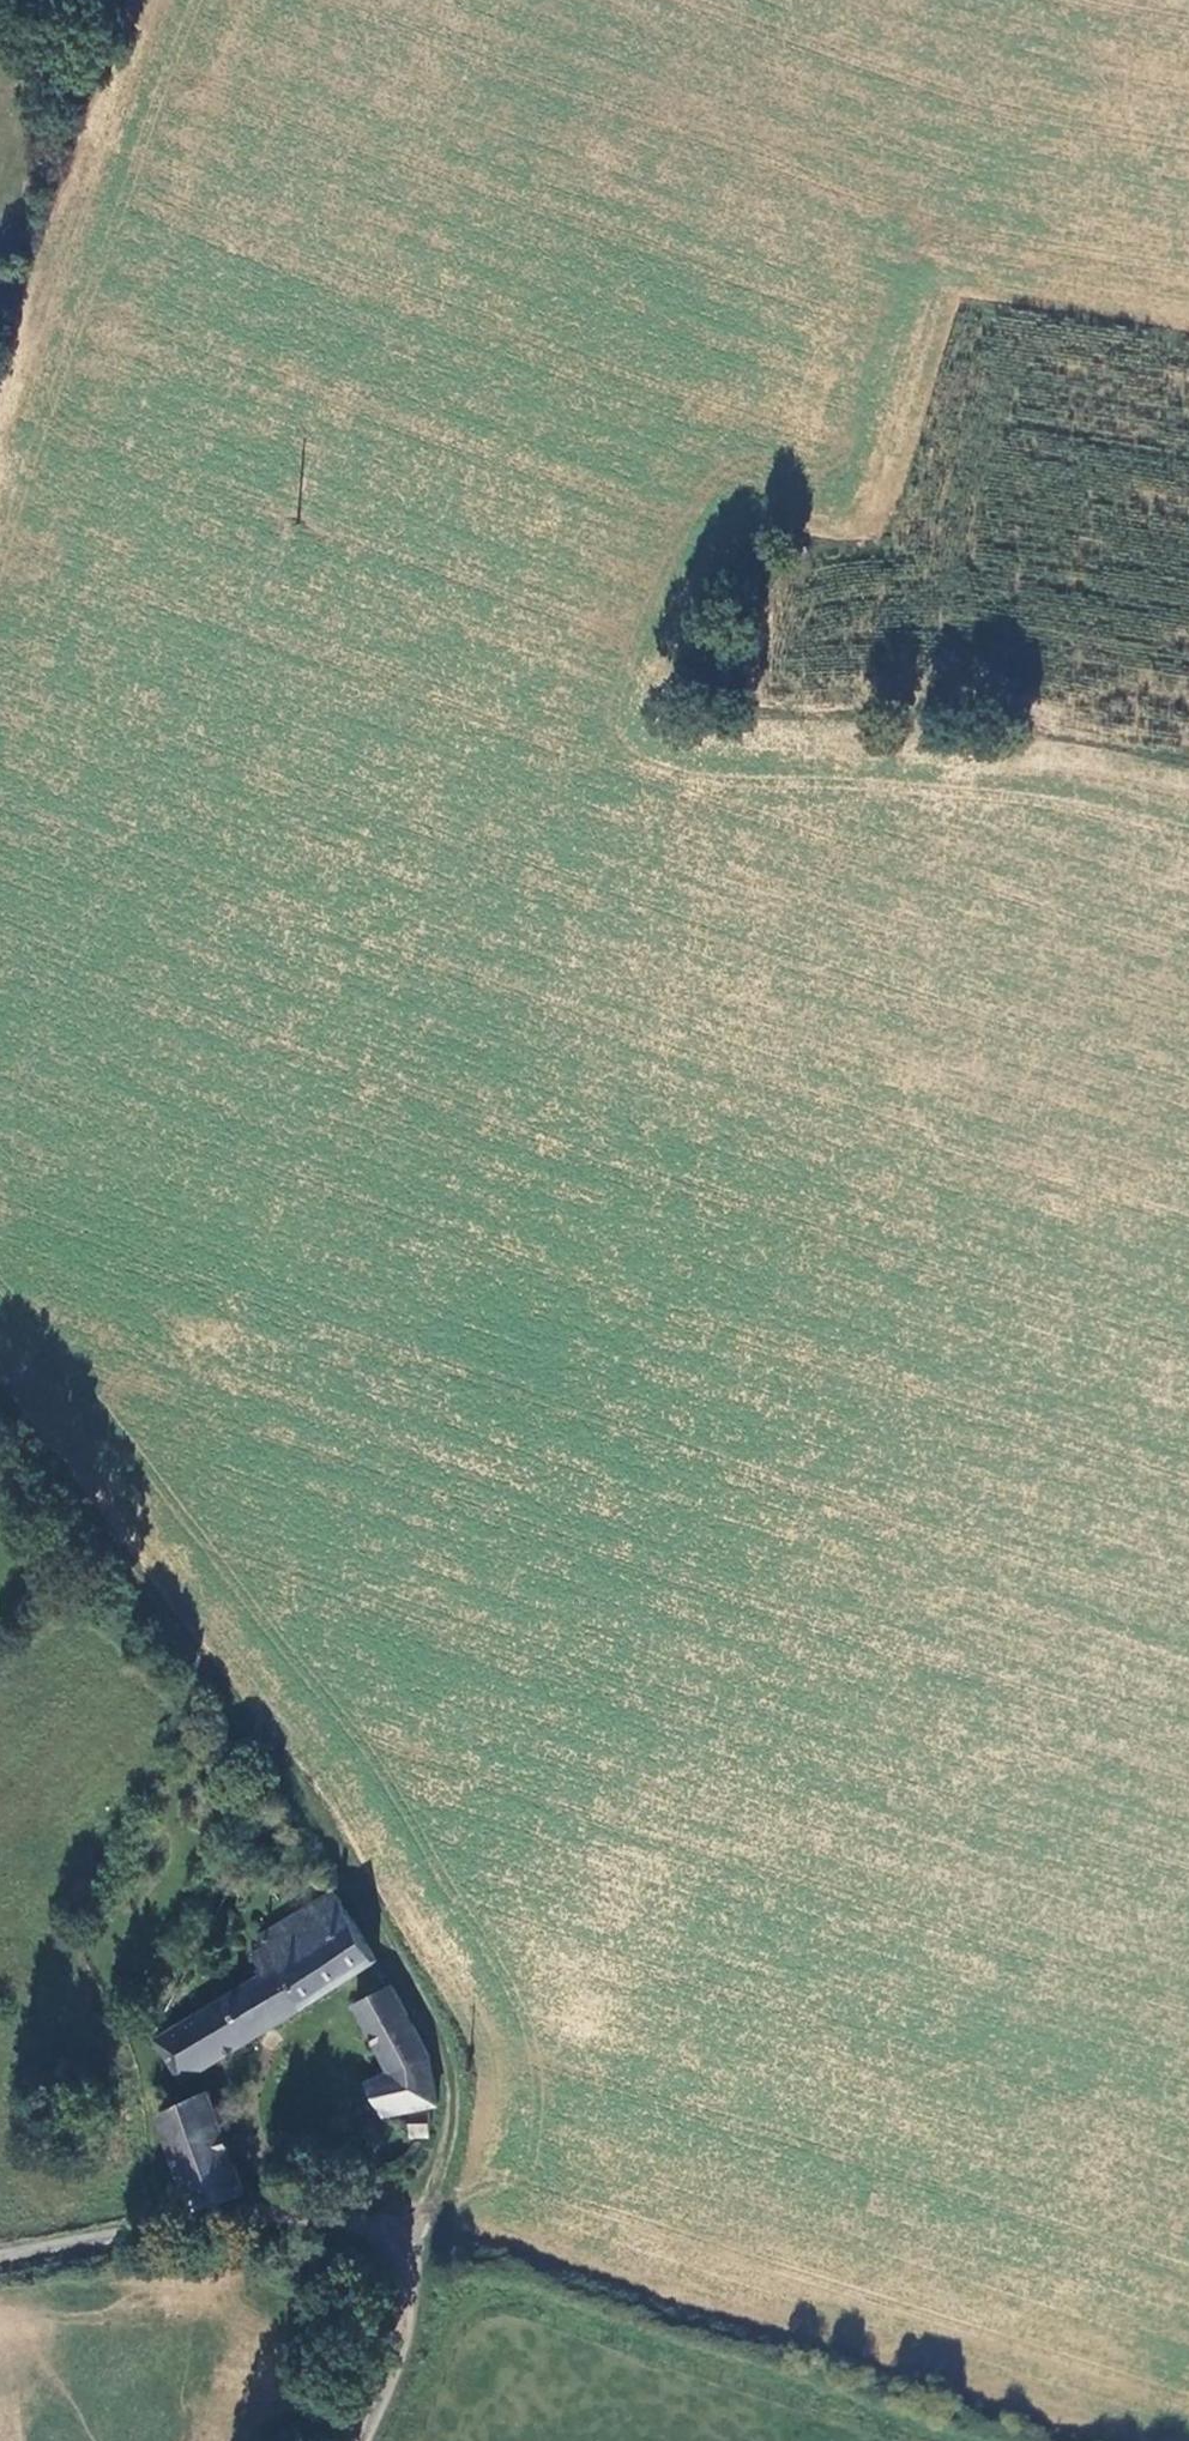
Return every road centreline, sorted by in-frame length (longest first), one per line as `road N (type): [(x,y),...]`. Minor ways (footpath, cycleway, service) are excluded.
road 1 (track): [(400,2253),(431,2209),(451,2107),(446,2042),(154,1587),(0,1404)]
road 2 (unclassified): [(0,2260),(267,2220),(377,2233),(400,2253),(409,2295),(397,2350),(358,2440)]

